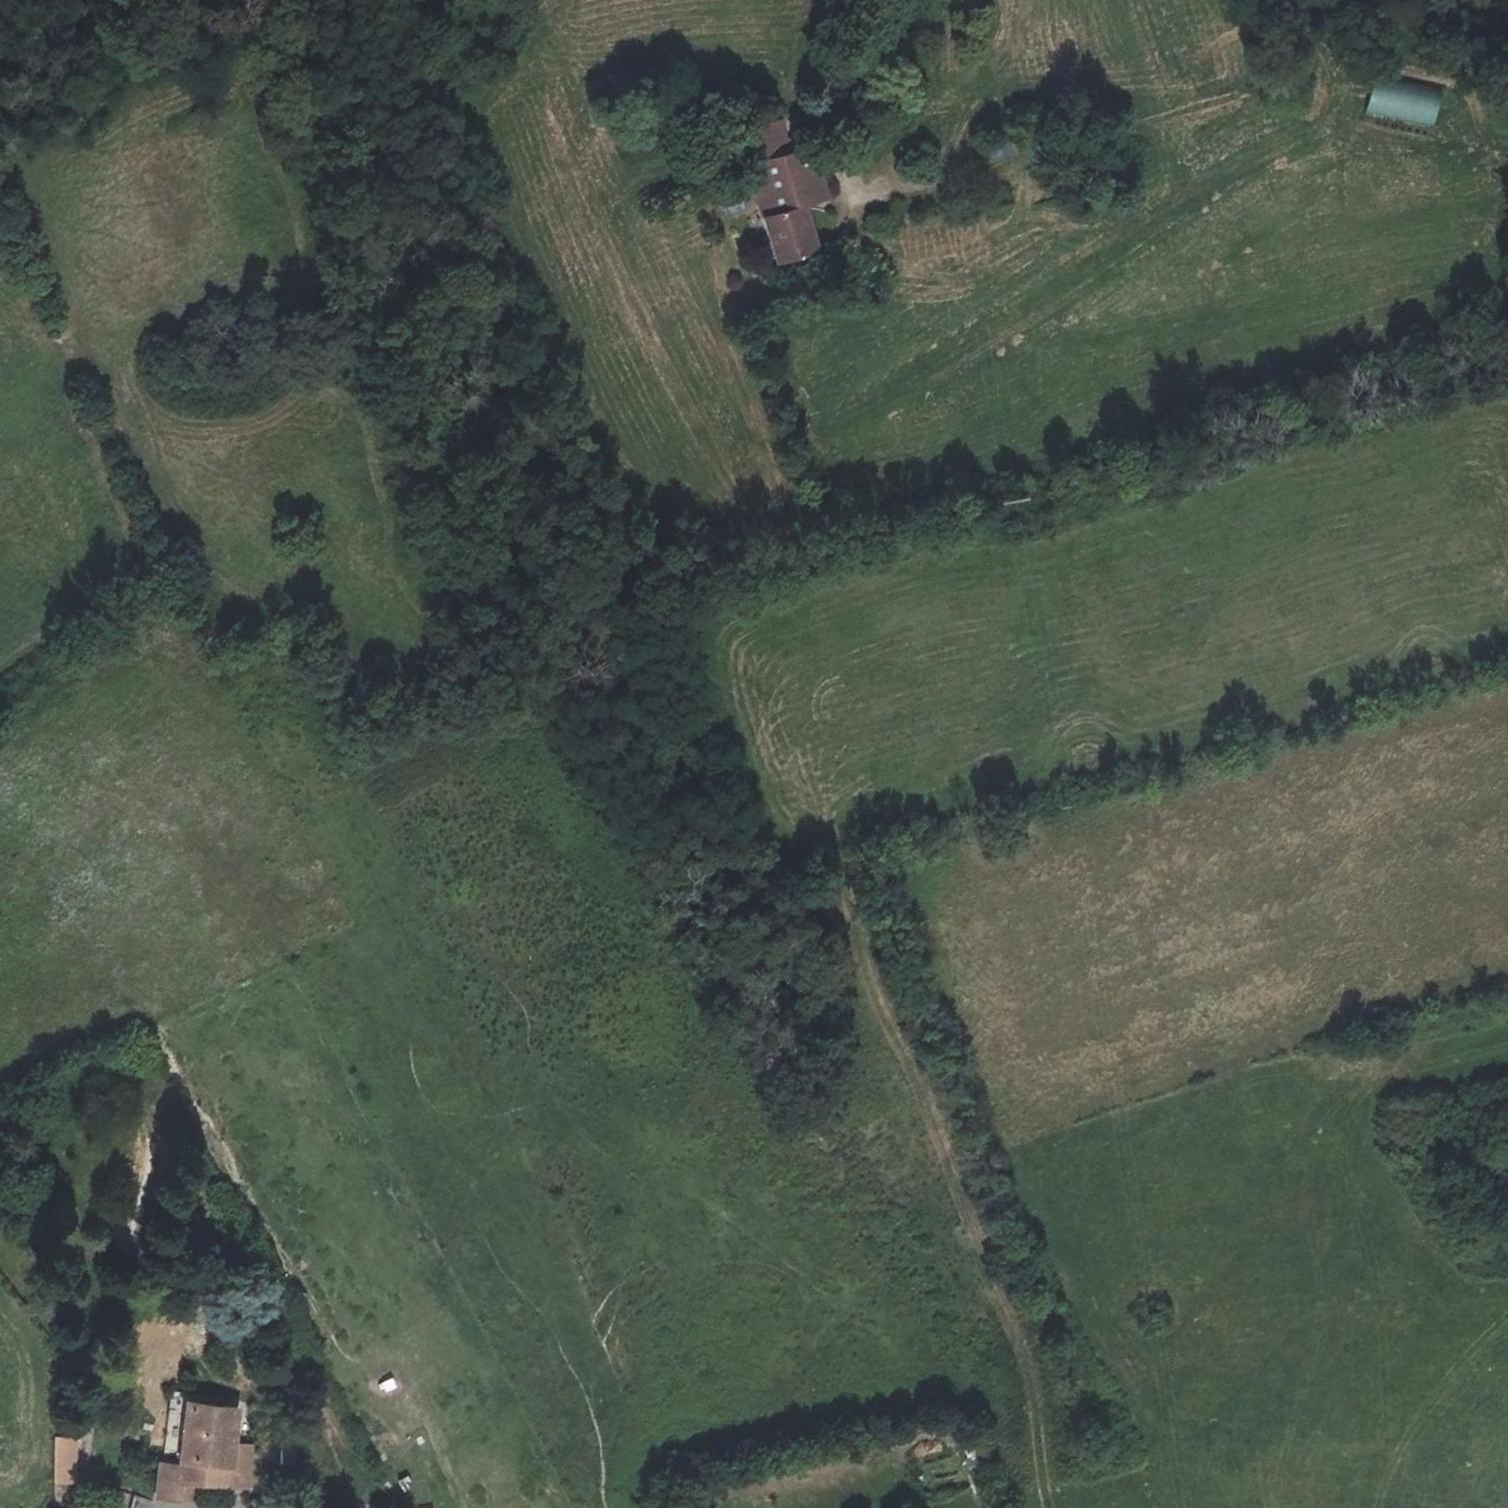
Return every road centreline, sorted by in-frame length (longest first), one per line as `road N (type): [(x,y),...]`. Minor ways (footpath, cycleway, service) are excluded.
road 1 (track): [(838,191),(807,113),(844,0)]

